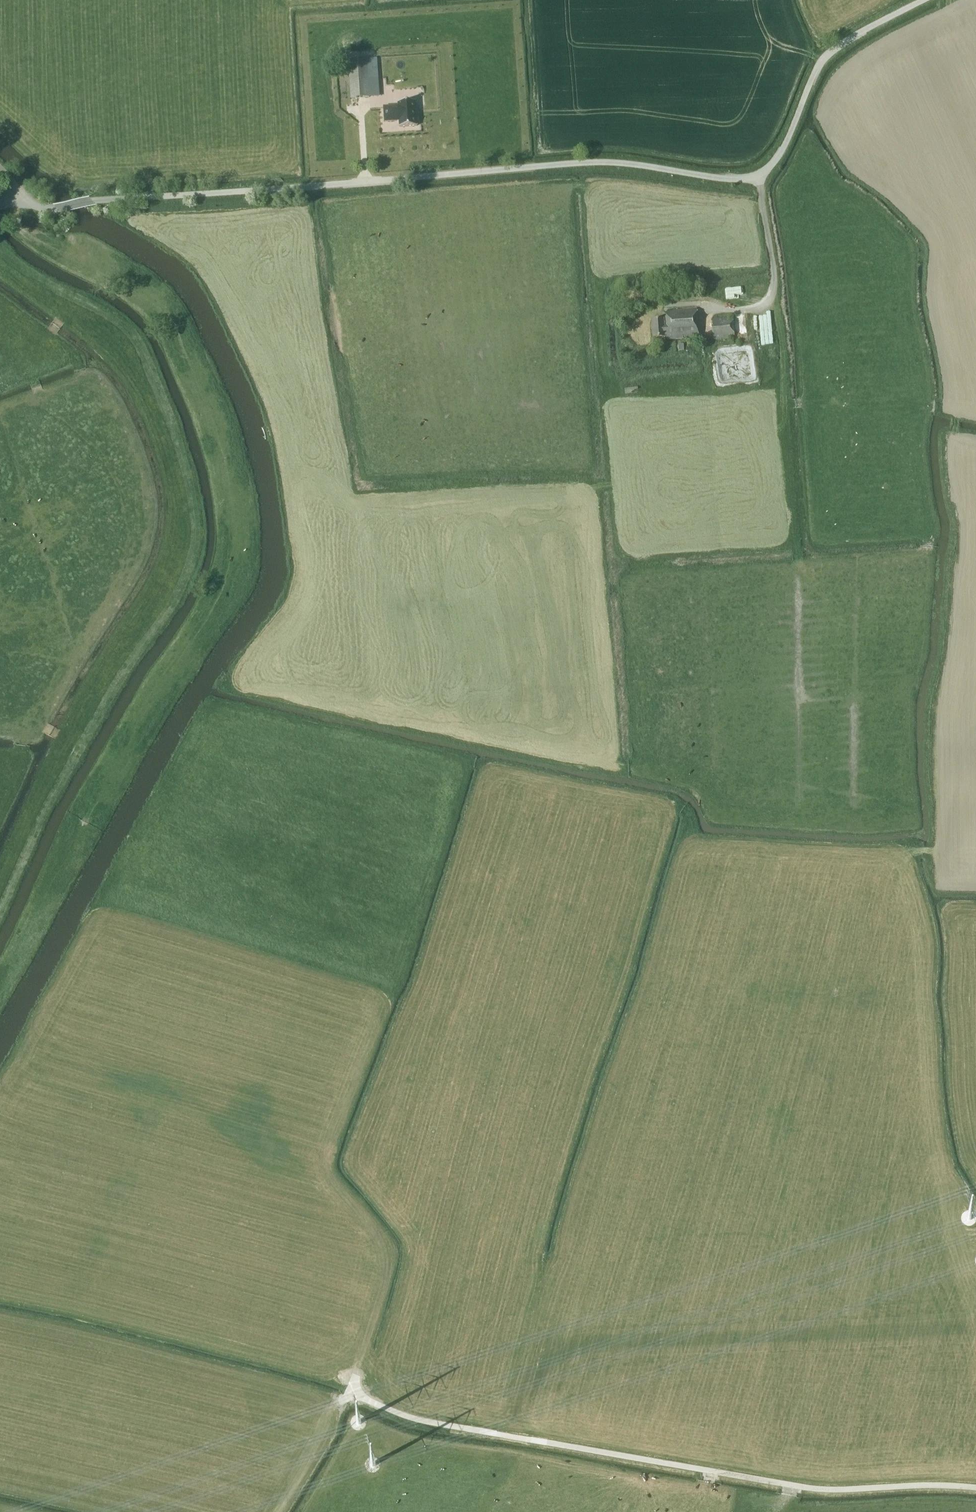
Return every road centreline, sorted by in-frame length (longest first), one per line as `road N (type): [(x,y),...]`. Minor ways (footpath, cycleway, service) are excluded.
road 1 (unclassified): [(0,205),(56,209),(117,197),(596,158),(757,176),(778,164),(830,54),(923,0)]
road 2 (track): [(975,1488),(801,1487),(425,1421),(371,1401),(345,1376)]

